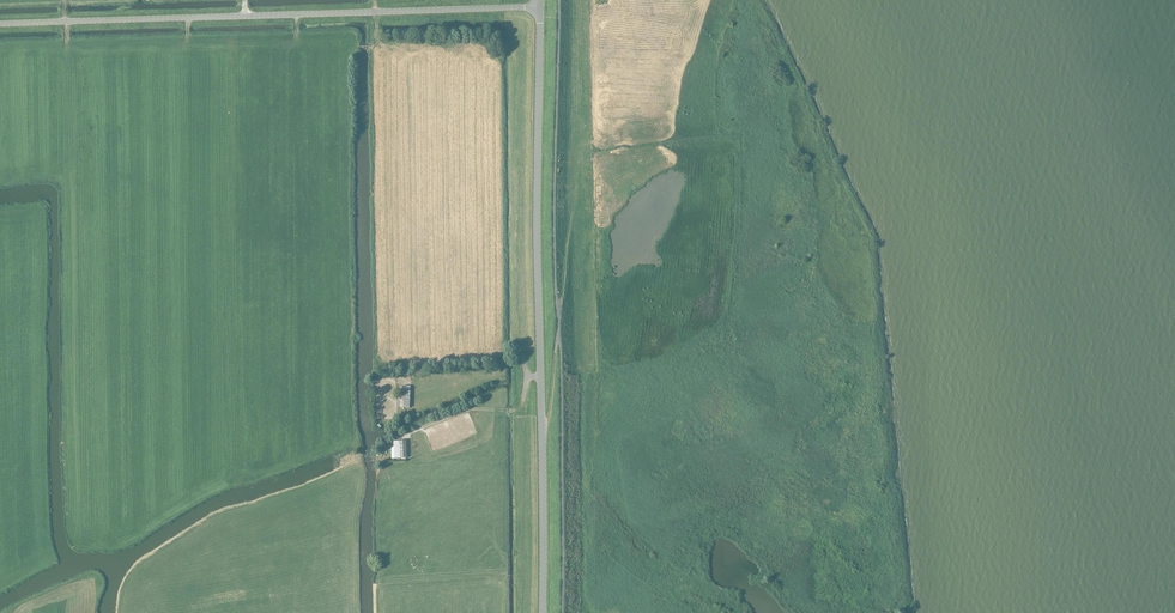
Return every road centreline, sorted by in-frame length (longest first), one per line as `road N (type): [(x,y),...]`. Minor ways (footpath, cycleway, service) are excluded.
road 1 (tertiary): [(542,612),(540,6)]
road 2 (unclassified): [(0,25),(540,6)]

